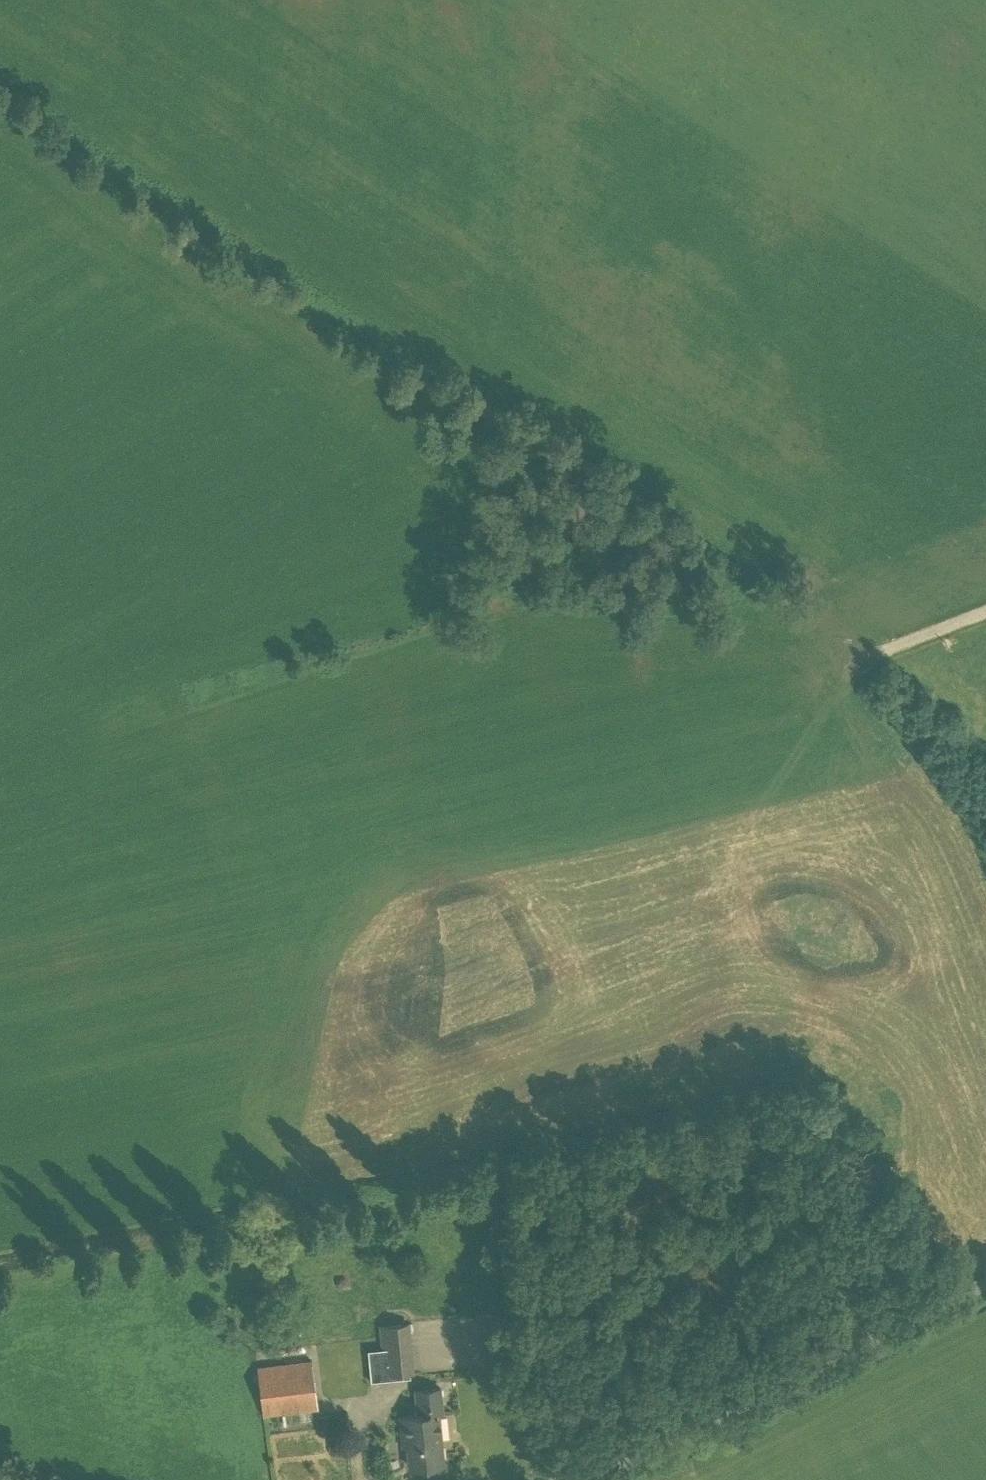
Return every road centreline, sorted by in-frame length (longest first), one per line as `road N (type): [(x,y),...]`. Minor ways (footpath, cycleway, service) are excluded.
road 1 (unclassified): [(588,1479),(985,1282)]

